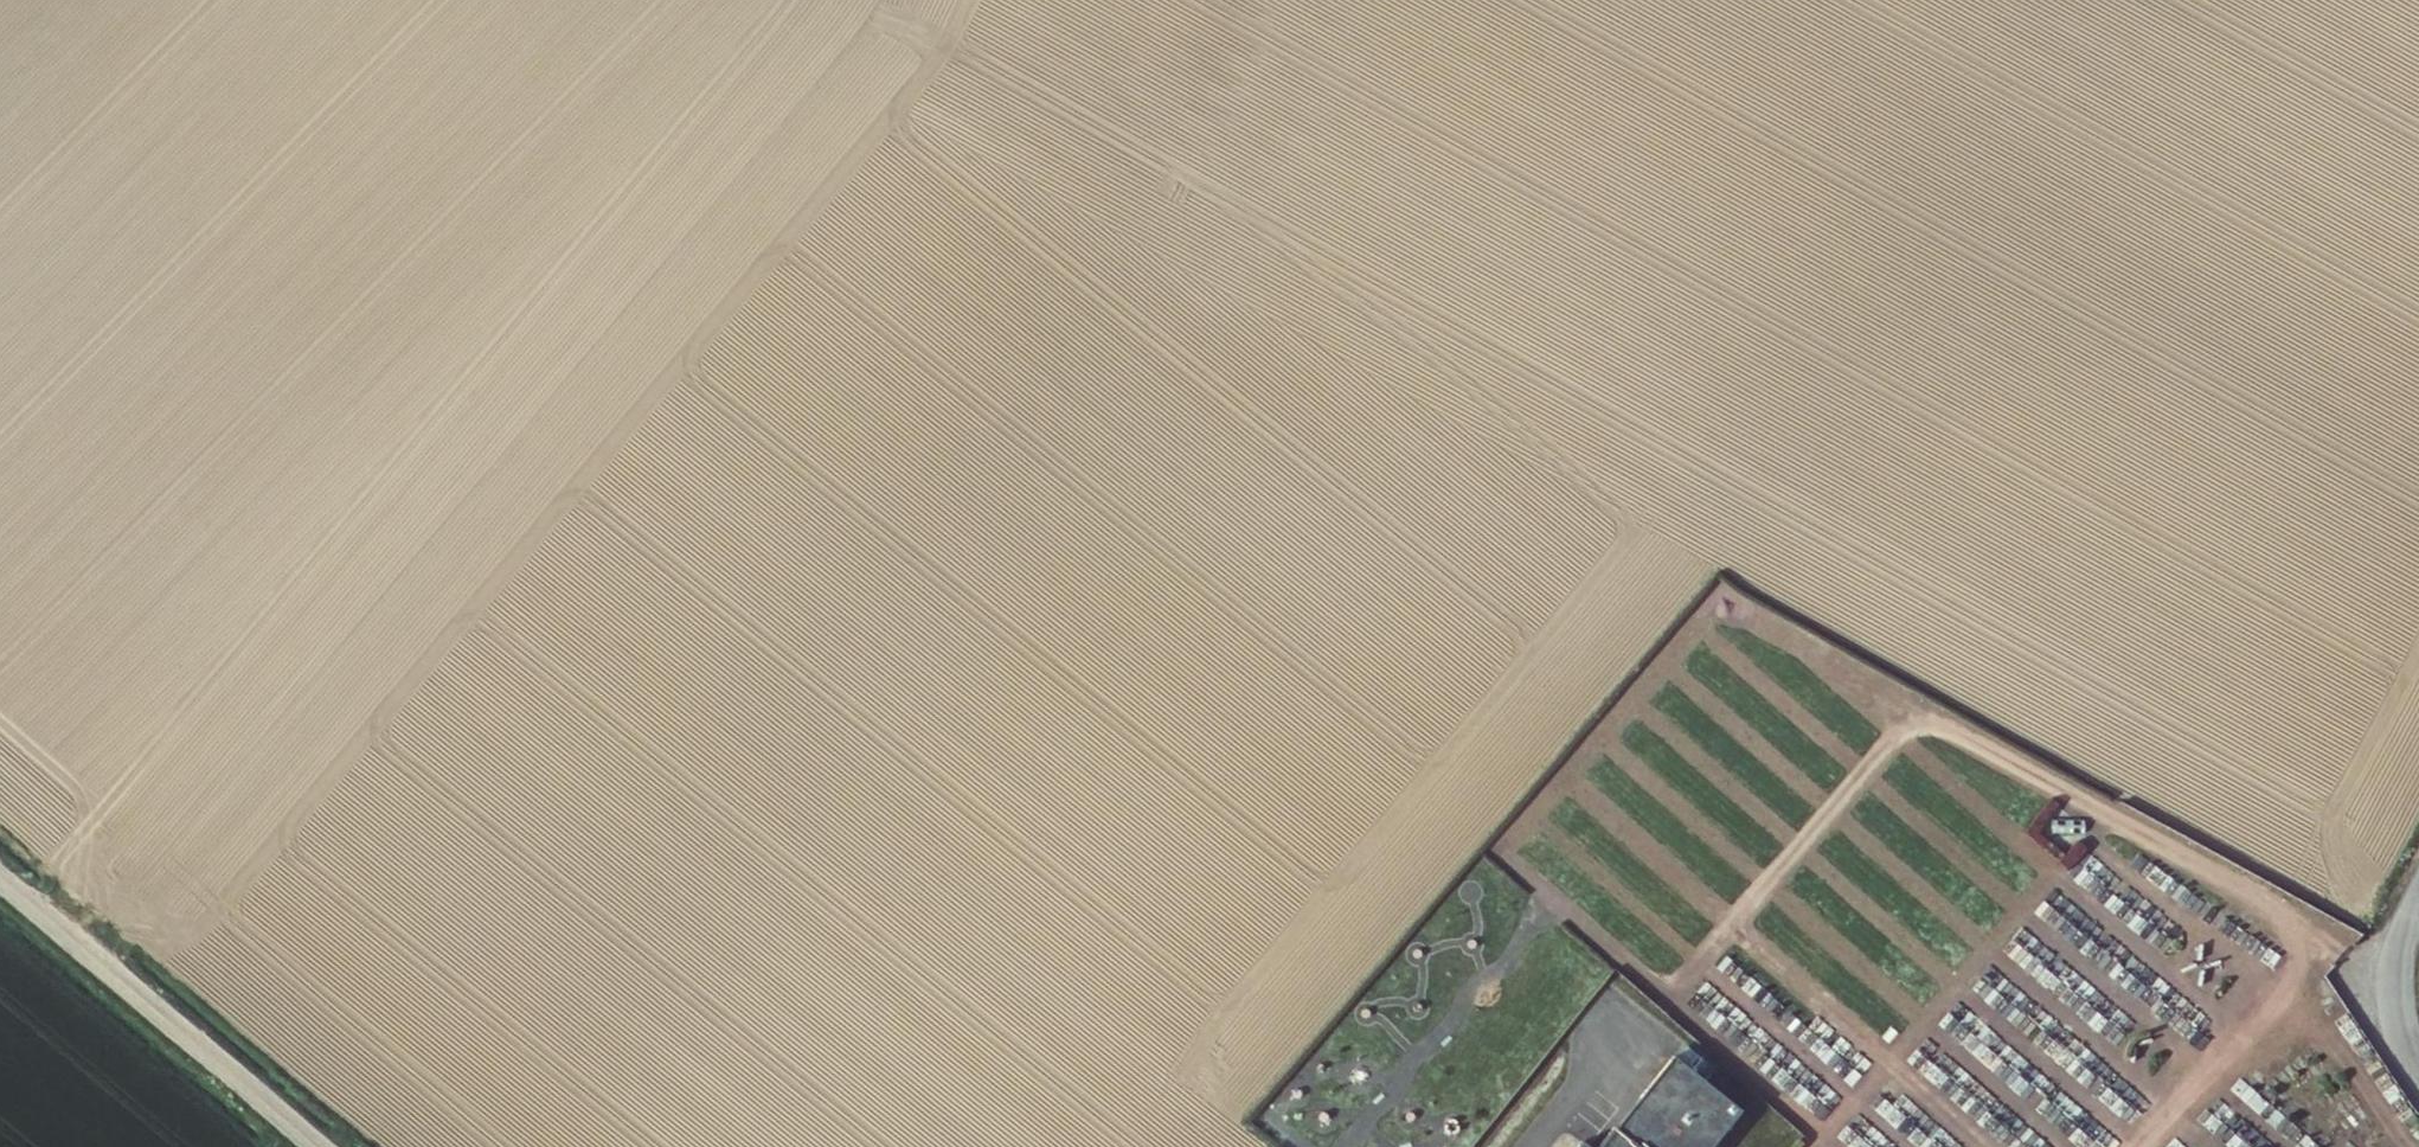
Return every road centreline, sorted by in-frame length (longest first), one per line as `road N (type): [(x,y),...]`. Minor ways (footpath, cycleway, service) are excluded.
road 1 (unclassified): [(318,1146),(0,877)]
road 2 (residential): [(2418,898),(2397,979),(2401,1028),(2418,1067)]

